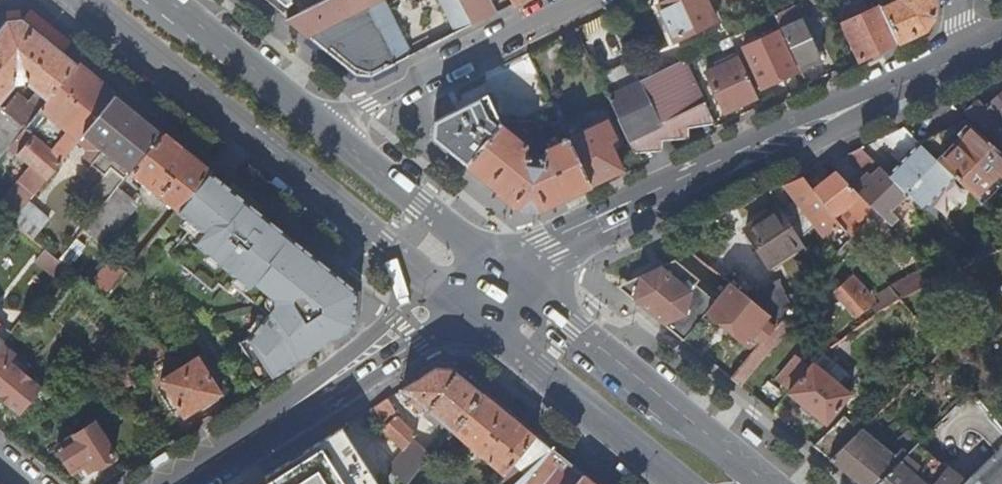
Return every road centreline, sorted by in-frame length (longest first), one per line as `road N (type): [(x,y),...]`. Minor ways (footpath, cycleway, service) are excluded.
road 1 (secondary): [(507,272),(970,53)]
road 2 (primary): [(83,0),(396,252),(447,309)]
road 3 (primary): [(767,483),(507,272)]
road 4 (secondary): [(447,309),(180,483)]
road 5 (primary): [(447,309),(540,370),(681,483)]
road 6 (residential): [(580,0),(369,104),(331,133)]
road 7 (primary): [(507,272),(331,133)]
road 8 (primary): [(331,133),(166,0)]

